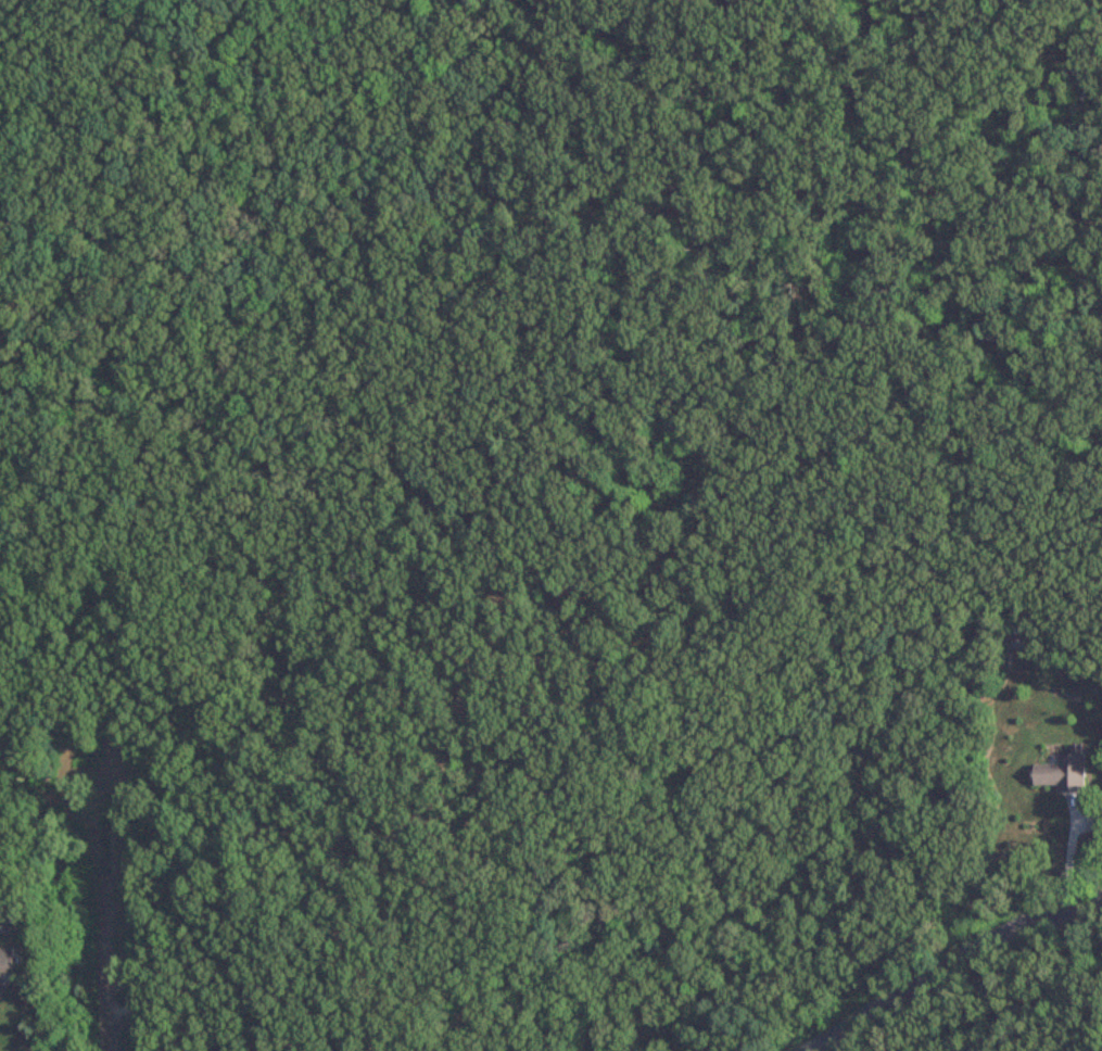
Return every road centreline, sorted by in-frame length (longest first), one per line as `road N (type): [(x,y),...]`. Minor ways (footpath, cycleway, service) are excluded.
road 1 (residential): [(1101,901),(1003,937),(815,1050)]

